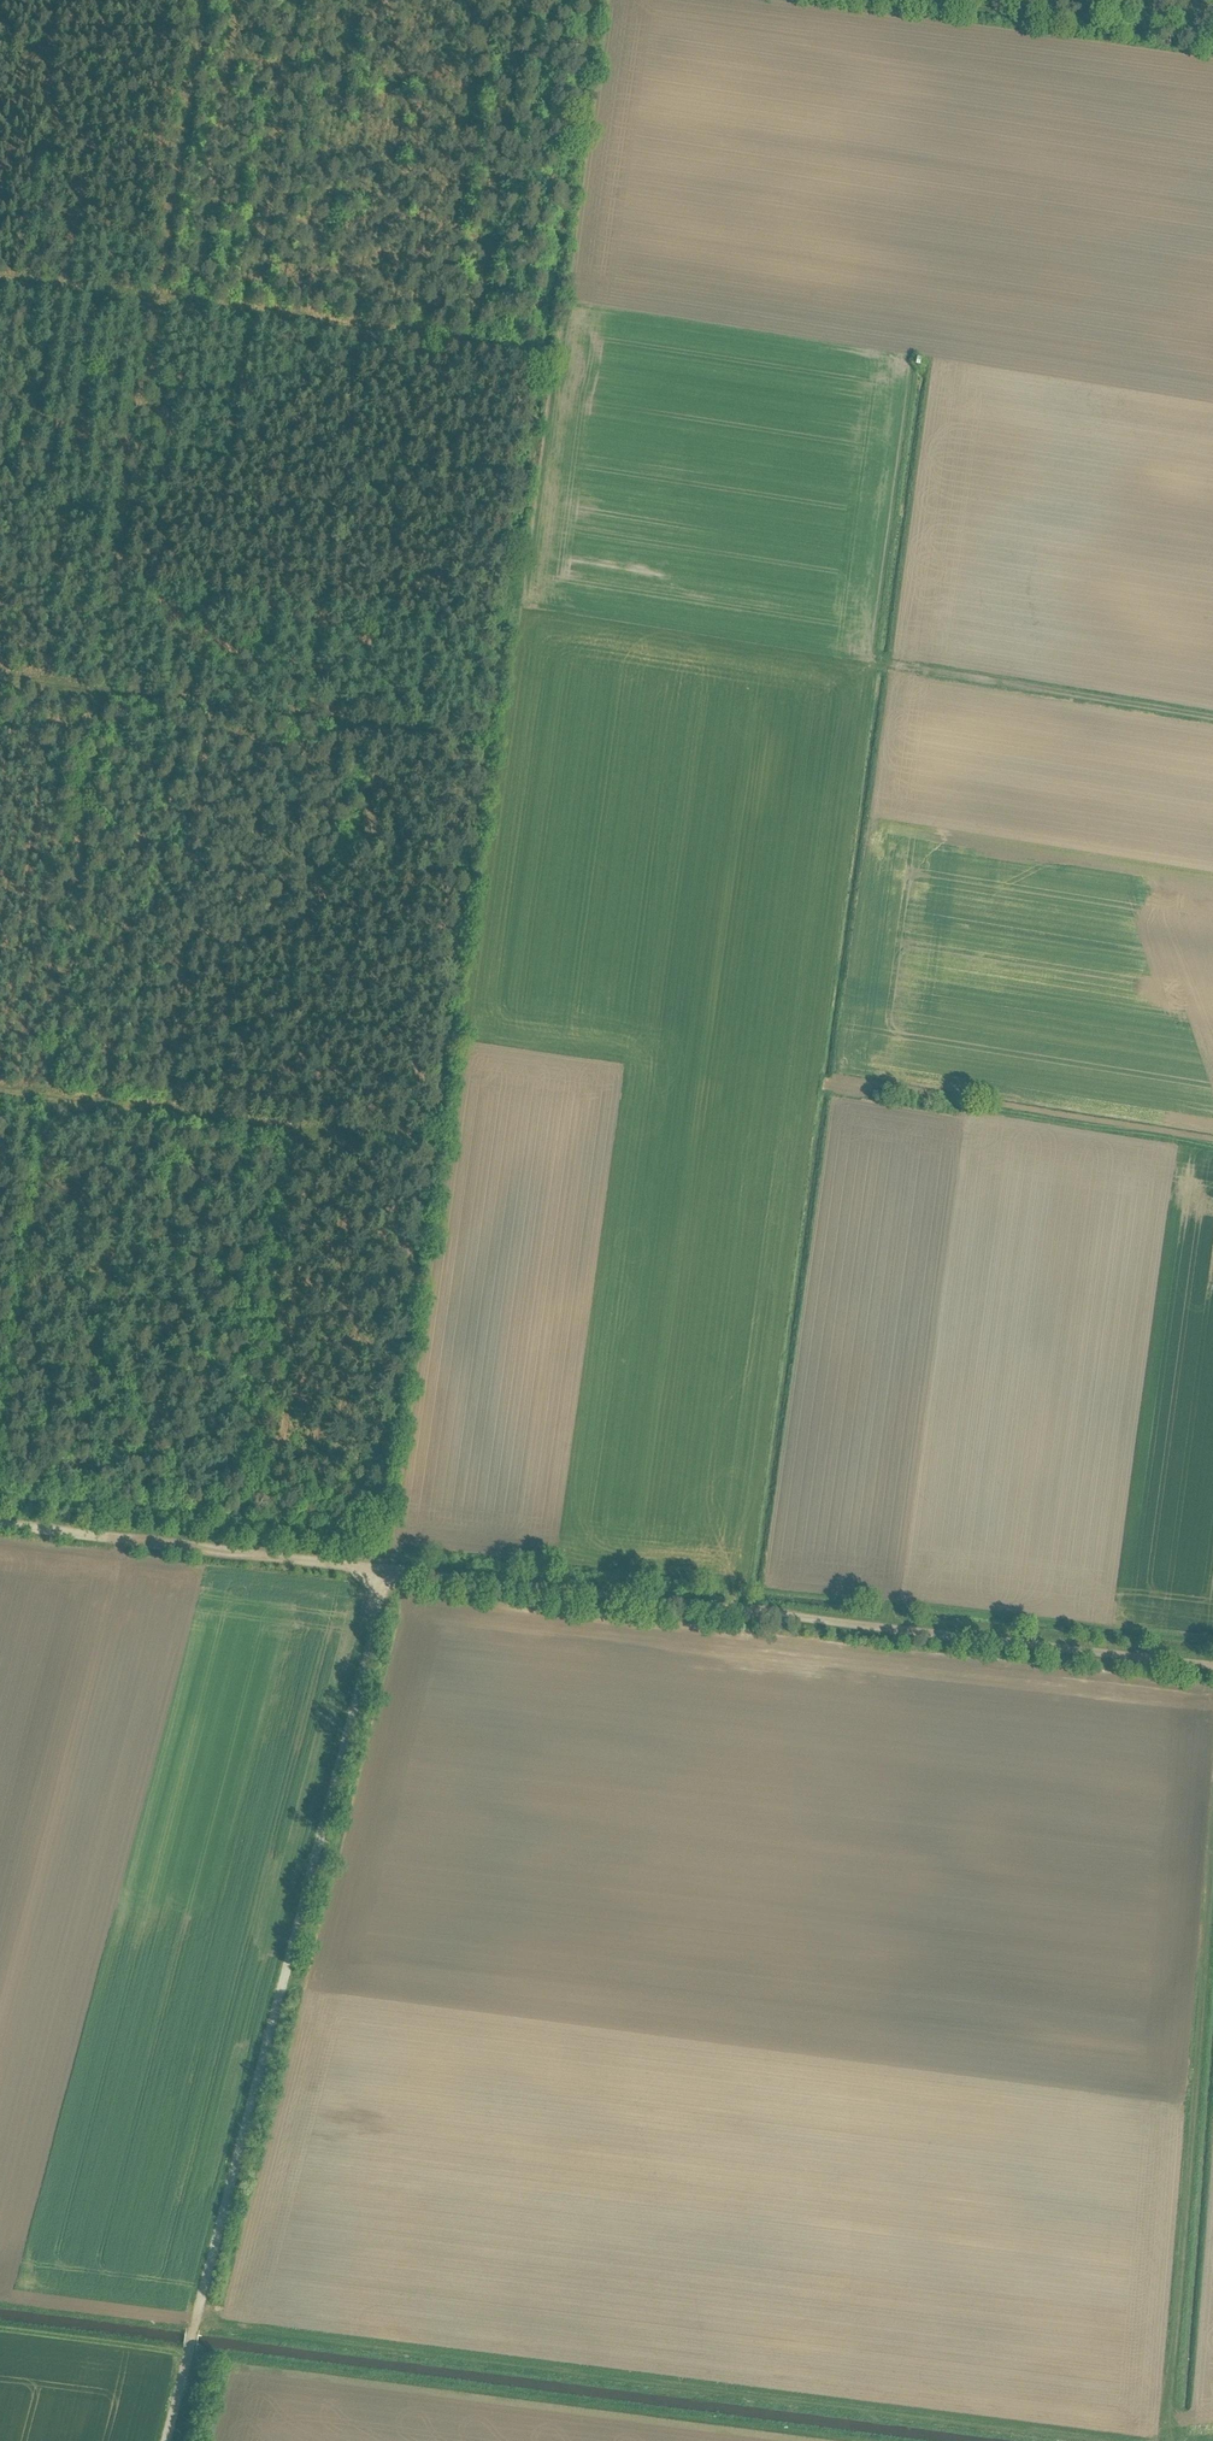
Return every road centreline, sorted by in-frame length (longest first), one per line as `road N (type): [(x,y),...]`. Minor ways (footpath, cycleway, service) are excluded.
road 1 (track): [(376,1568),(166,2440)]
road 2 (track): [(376,1568),(1212,1664)]
road 3 (track): [(0,1523),(376,1568)]
road 4 (track): [(974,0),(1212,32)]

